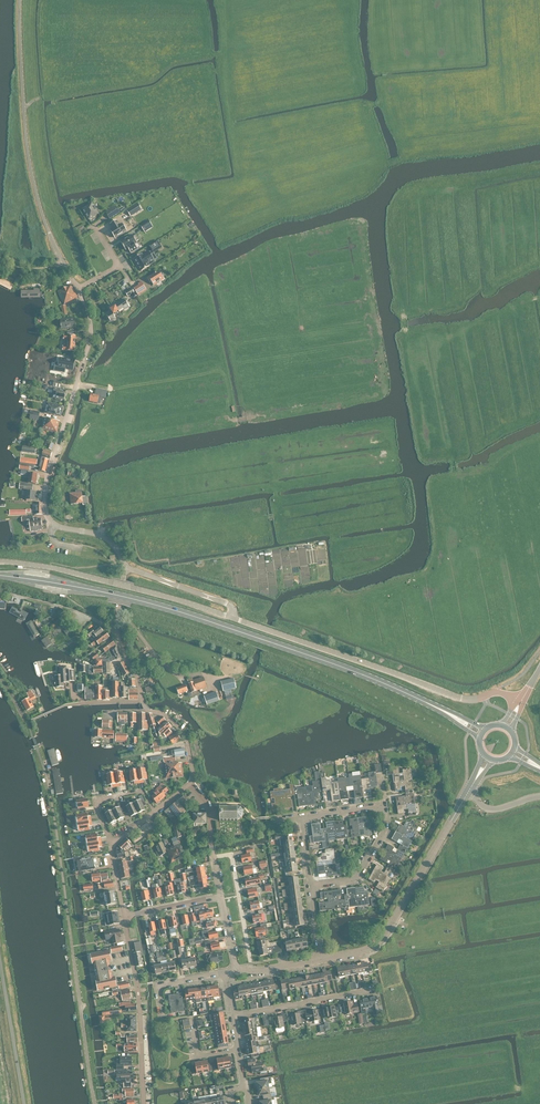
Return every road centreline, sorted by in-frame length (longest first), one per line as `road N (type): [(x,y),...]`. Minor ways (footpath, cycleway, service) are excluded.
road 1 (primary): [(455,718),(356,672),(170,609),(0,575)]
road 2 (residential): [(124,566),(104,538),(57,526),(46,509),(49,468),(92,337),(79,289)]
road 3 (tertiary): [(522,702),(499,692),(461,698),(234,618)]
road 4 (tertiary): [(234,618),(76,572),(0,562)]
road 5 (tertiary): [(321,959),(383,938),(468,791)]
road 6 (unclassified): [(49,232),(28,147),(21,0)]
road 7 (residential): [(191,783),(183,732),(142,700),(120,642),(120,606)]
road 8 (unclassified): [(95,1103),(68,914)]
road 9 (tertiary): [(145,1103),(125,916)]
road 10 (track): [(223,0),(222,73),(240,180)]
road 11 (tertiary): [(24,1103),(0,962)]
road 12 (residential): [(233,1015),(372,989)]
road 13 (residential): [(311,886),(357,879),(386,828),(384,807)]
road 14 (unclassified): [(234,618),(227,604),(124,566)]
road 15 (residential): [(111,845),(93,802),(143,790),(156,810)]
road 16 (residential): [(221,896),(211,809),(191,783)]

